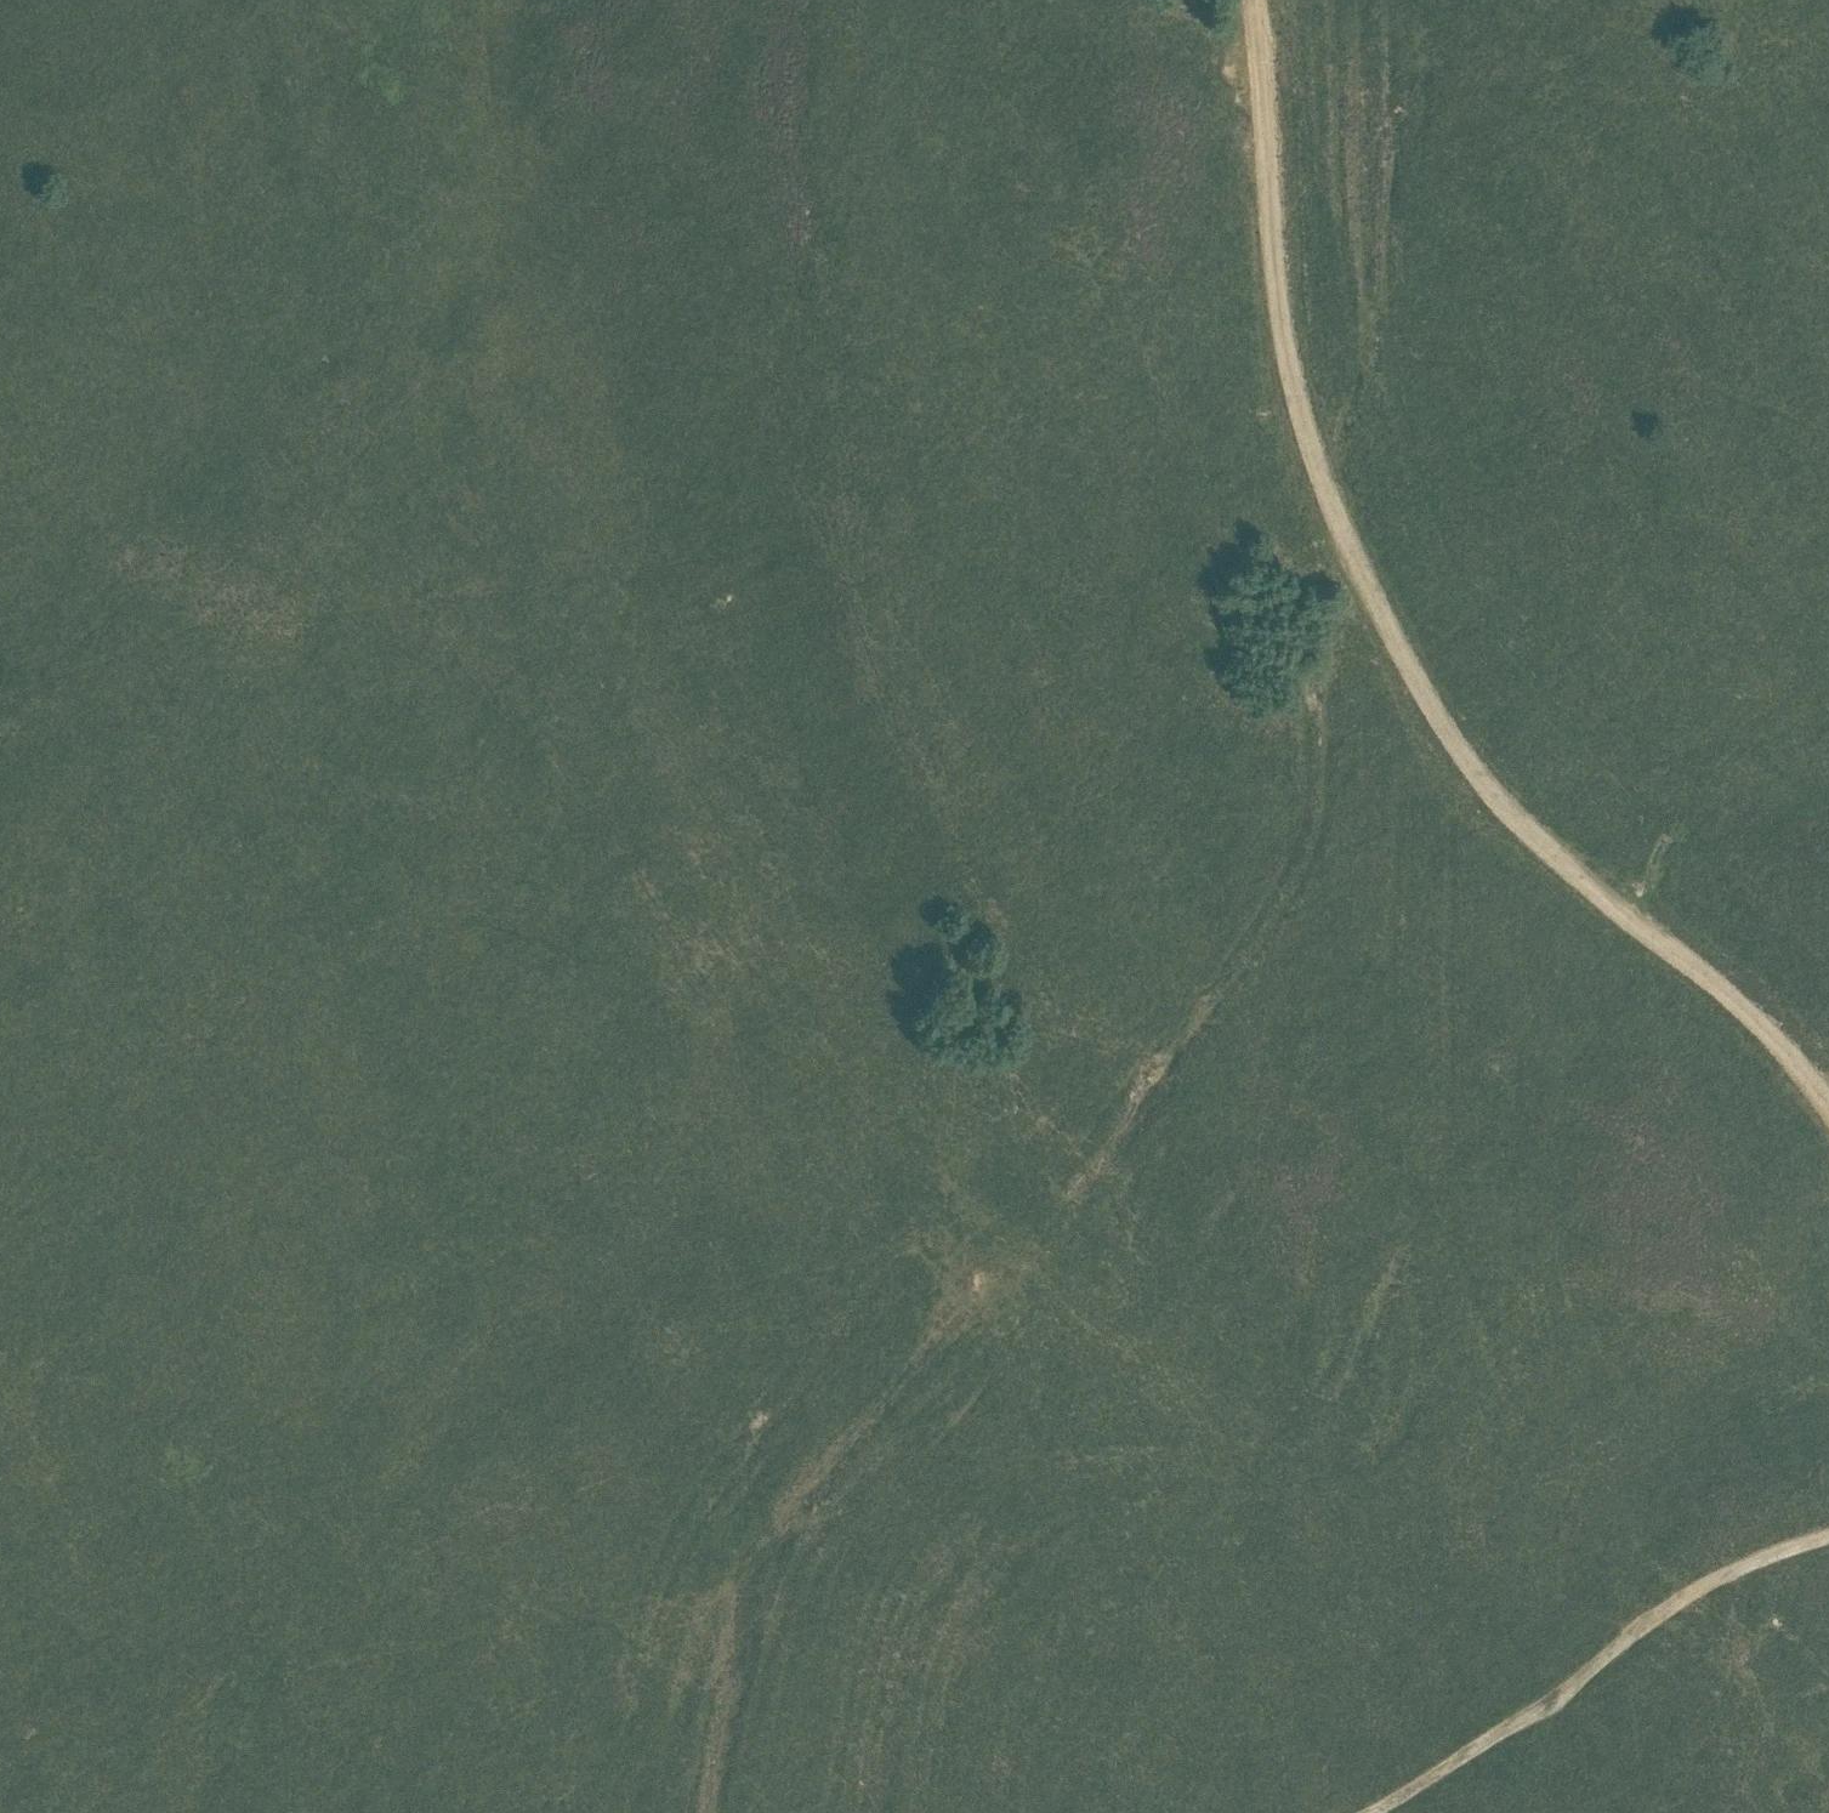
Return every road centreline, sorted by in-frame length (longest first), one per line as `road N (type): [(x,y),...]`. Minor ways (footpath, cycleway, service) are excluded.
road 1 (track): [(1828,1100),(1771,1037),(1483,785),(1326,481),(1299,401),(1278,275),(1256,0)]
road 2 (track): [(1828,1537),(1696,1592),(1559,1701),(1379,1812)]

